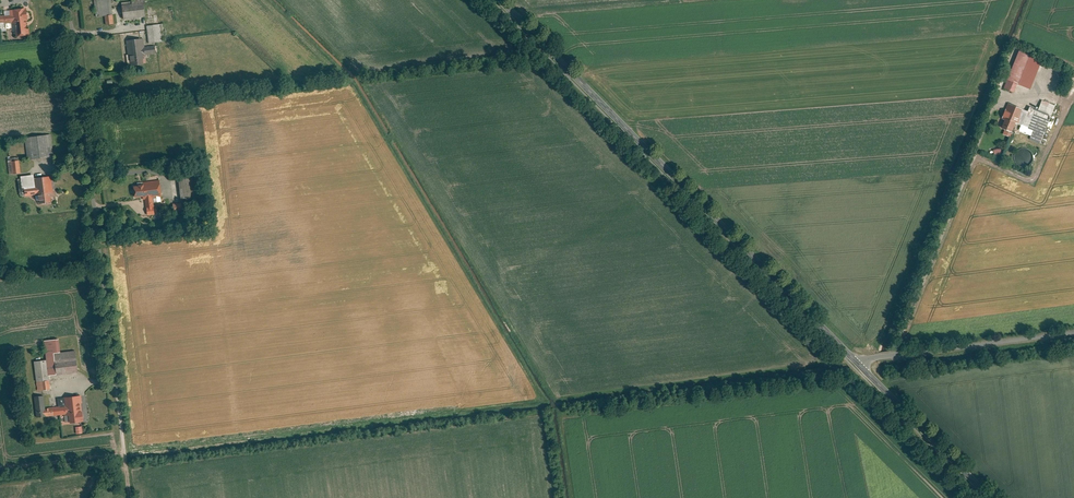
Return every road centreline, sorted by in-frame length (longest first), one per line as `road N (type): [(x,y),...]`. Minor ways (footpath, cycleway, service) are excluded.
road 1 (tertiary): [(501,0),(859,362)]
road 2 (residential): [(69,0),(125,455)]
road 3 (unclassified): [(1073,334),(859,362)]
road 4 (tertiary): [(859,362),(992,497)]

